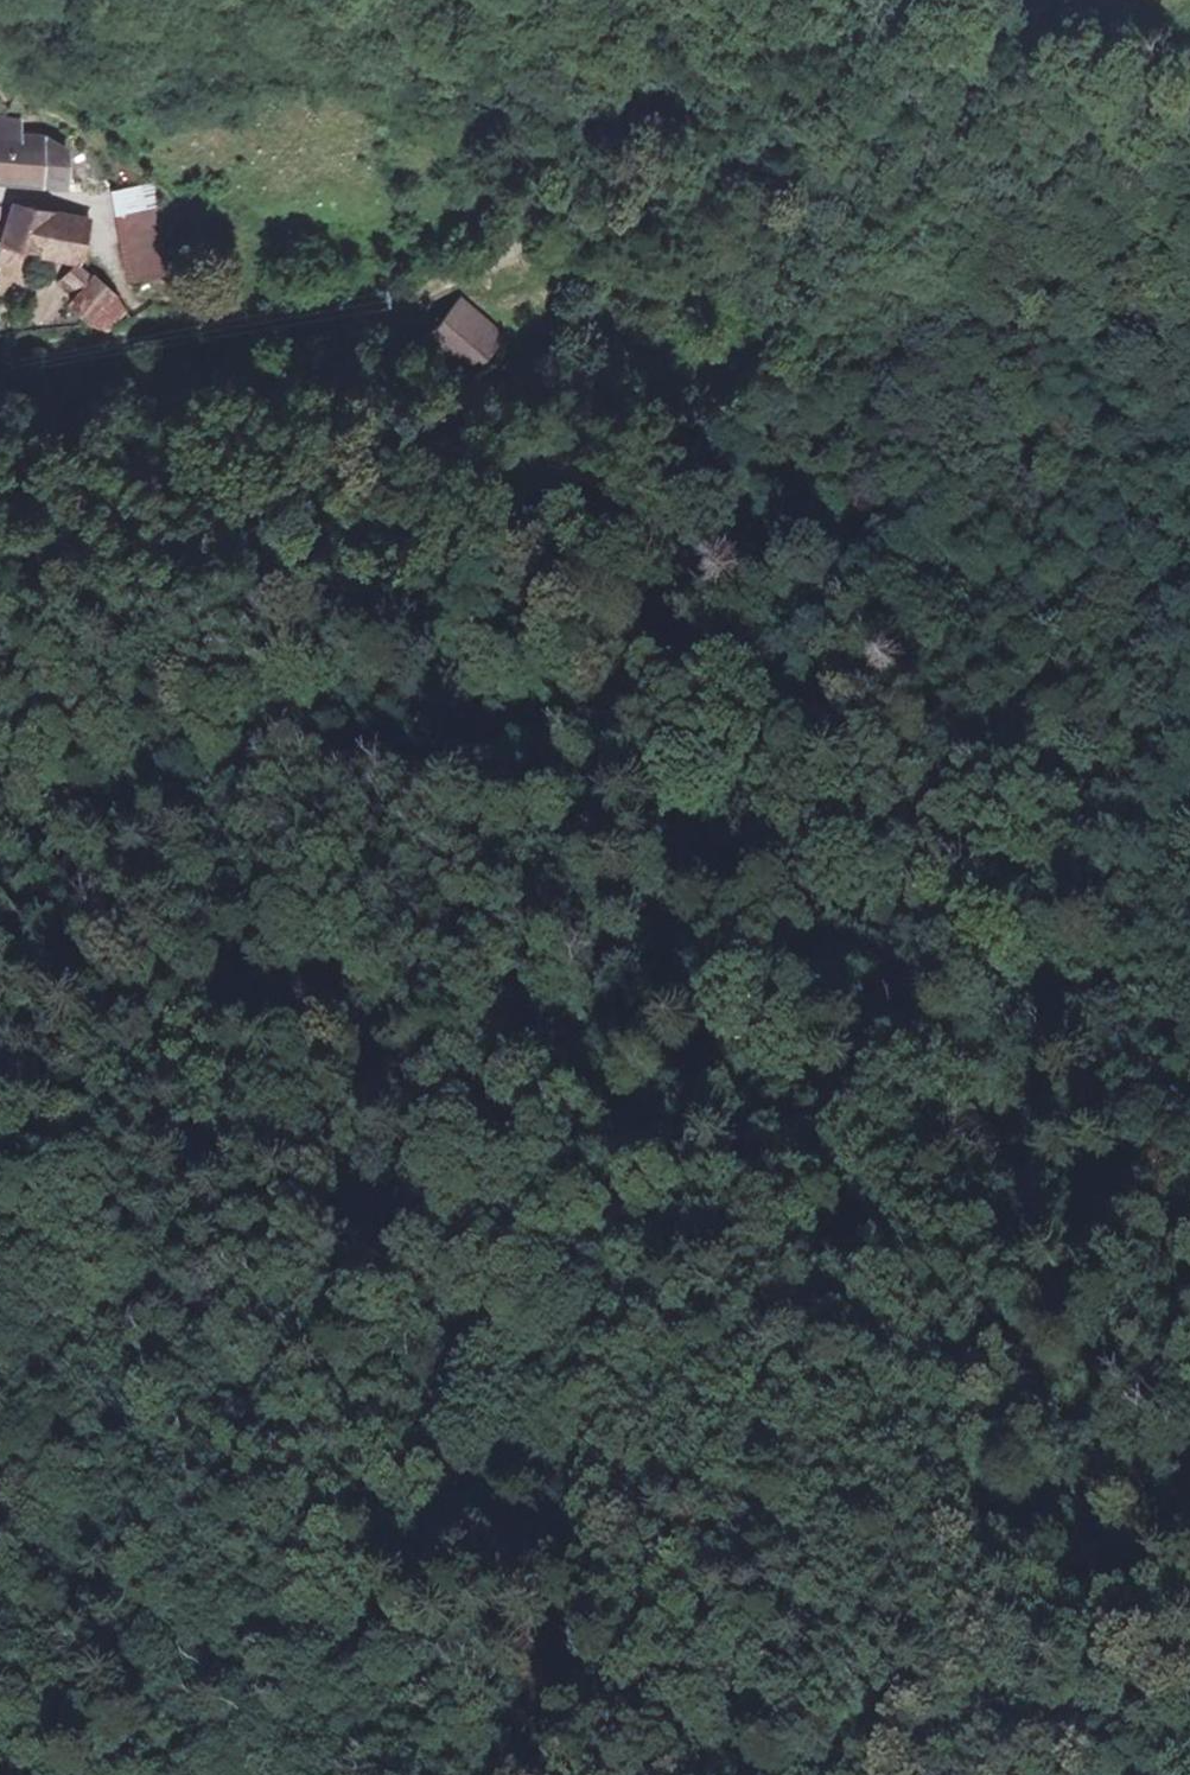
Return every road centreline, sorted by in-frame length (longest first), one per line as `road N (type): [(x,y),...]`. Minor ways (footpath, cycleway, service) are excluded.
road 1 (track): [(0,349),(346,314),(429,292),(515,253),(514,150),(421,36),(371,0)]
road 2 (track): [(515,253),(780,322),(970,322),(1189,421)]

